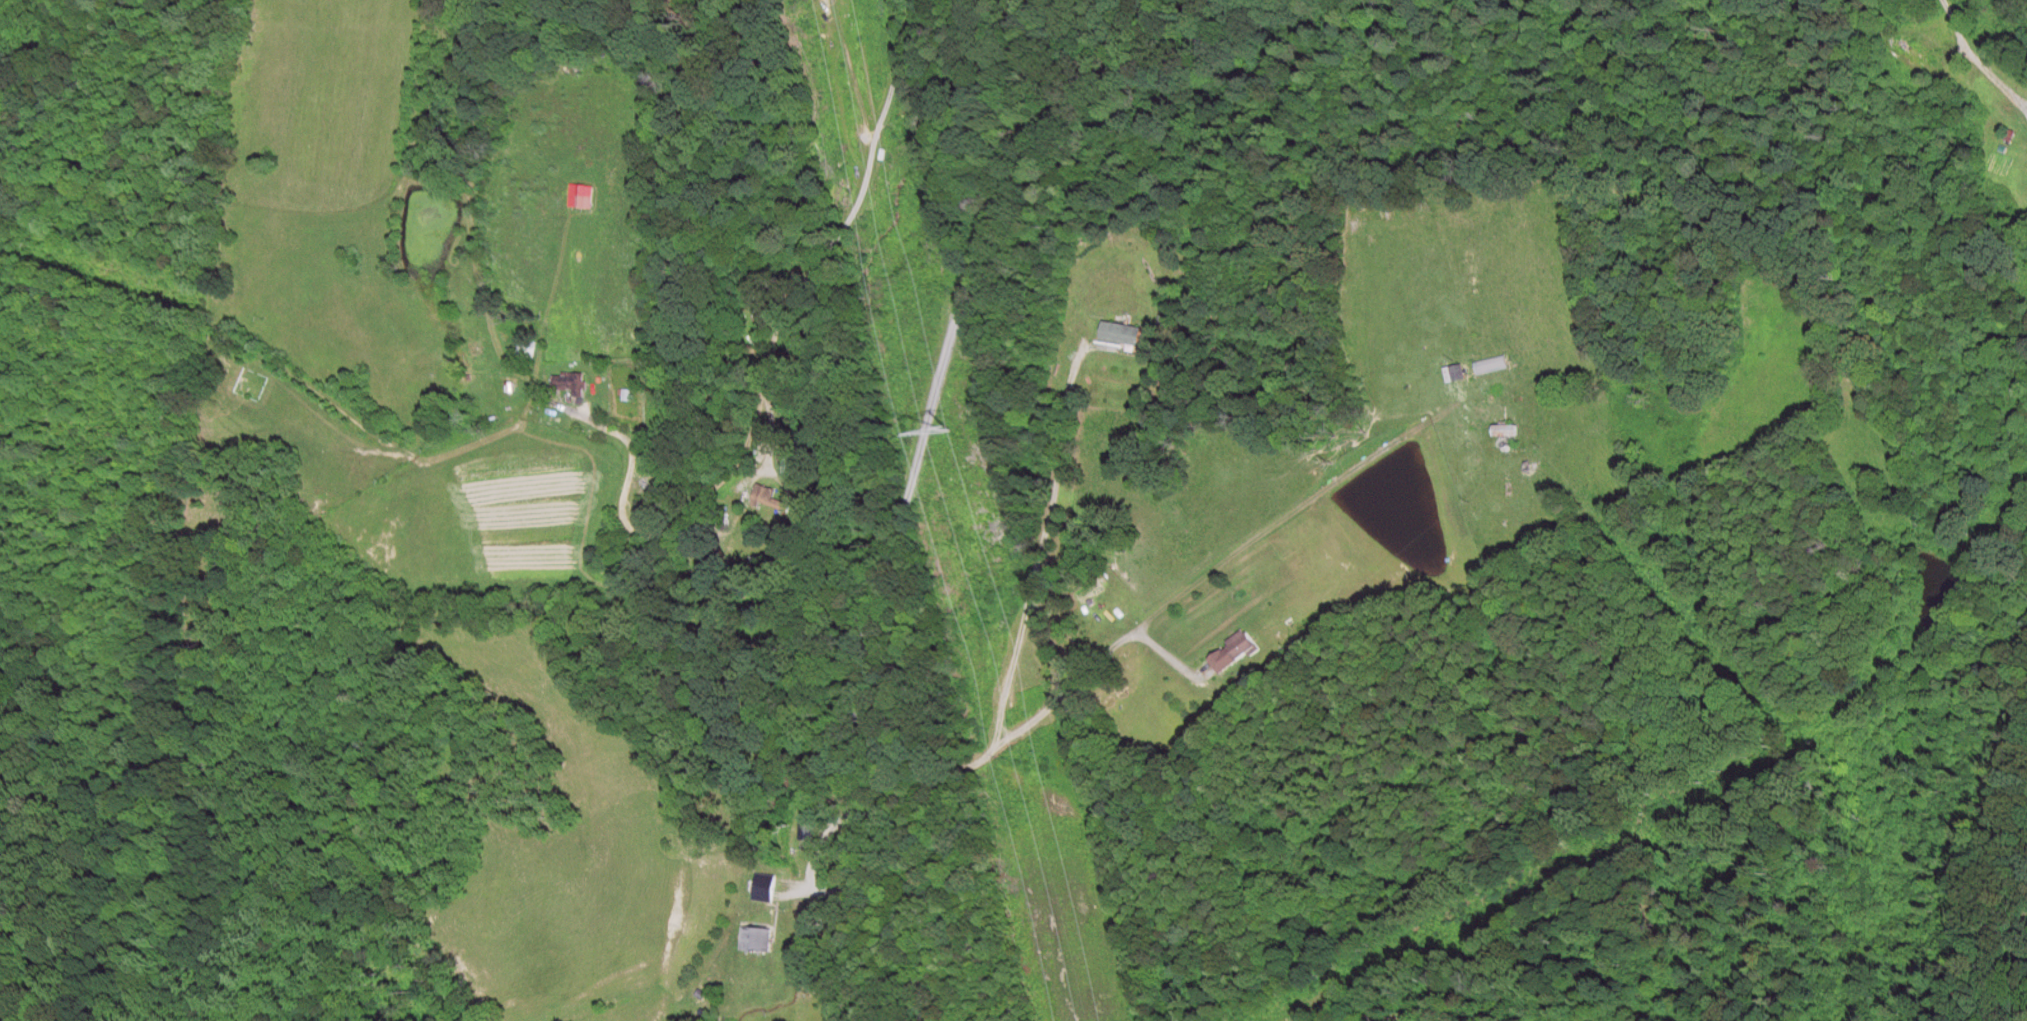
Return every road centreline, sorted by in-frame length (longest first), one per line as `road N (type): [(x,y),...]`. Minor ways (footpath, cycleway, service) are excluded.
road 1 (residential): [(1272,0),(1090,74),(1027,126),(992,194),(852,709),(831,827),(823,1020)]

